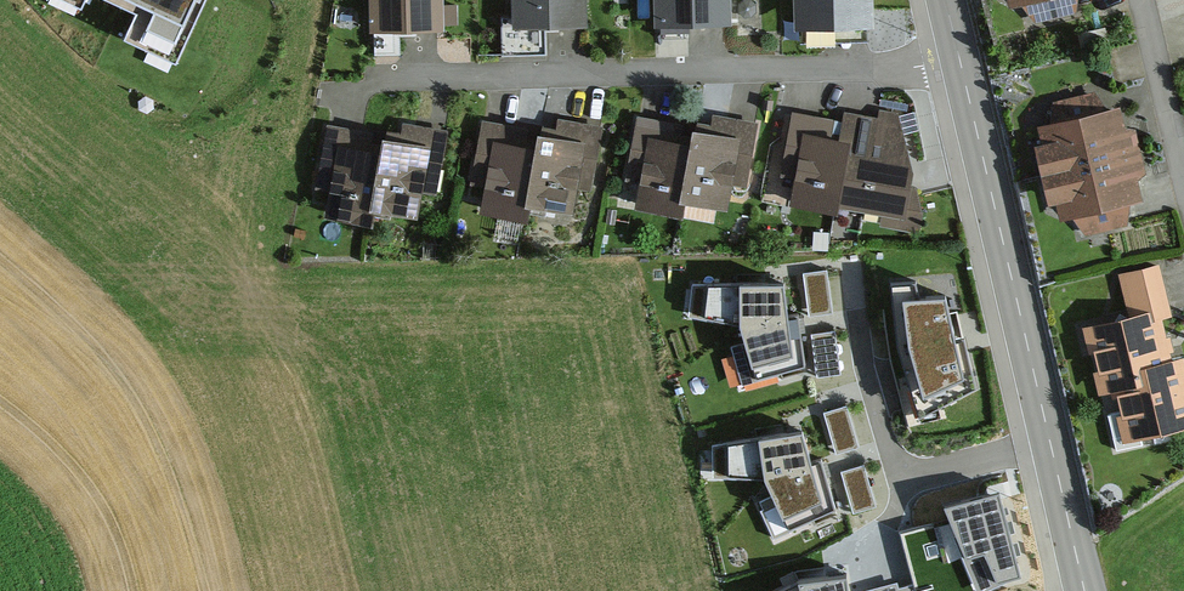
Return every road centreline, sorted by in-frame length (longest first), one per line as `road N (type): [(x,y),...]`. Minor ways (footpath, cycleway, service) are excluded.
road 1 (residential): [(961,64),(358,90)]
road 2 (tertiary): [(1051,448),(961,64)]
road 3 (residential): [(1051,448),(920,478),(896,469),(866,381),(857,314)]
road 4 (residential): [(1142,0),(1183,174)]
road 5 (tertiary): [(1087,590),(1051,448)]

